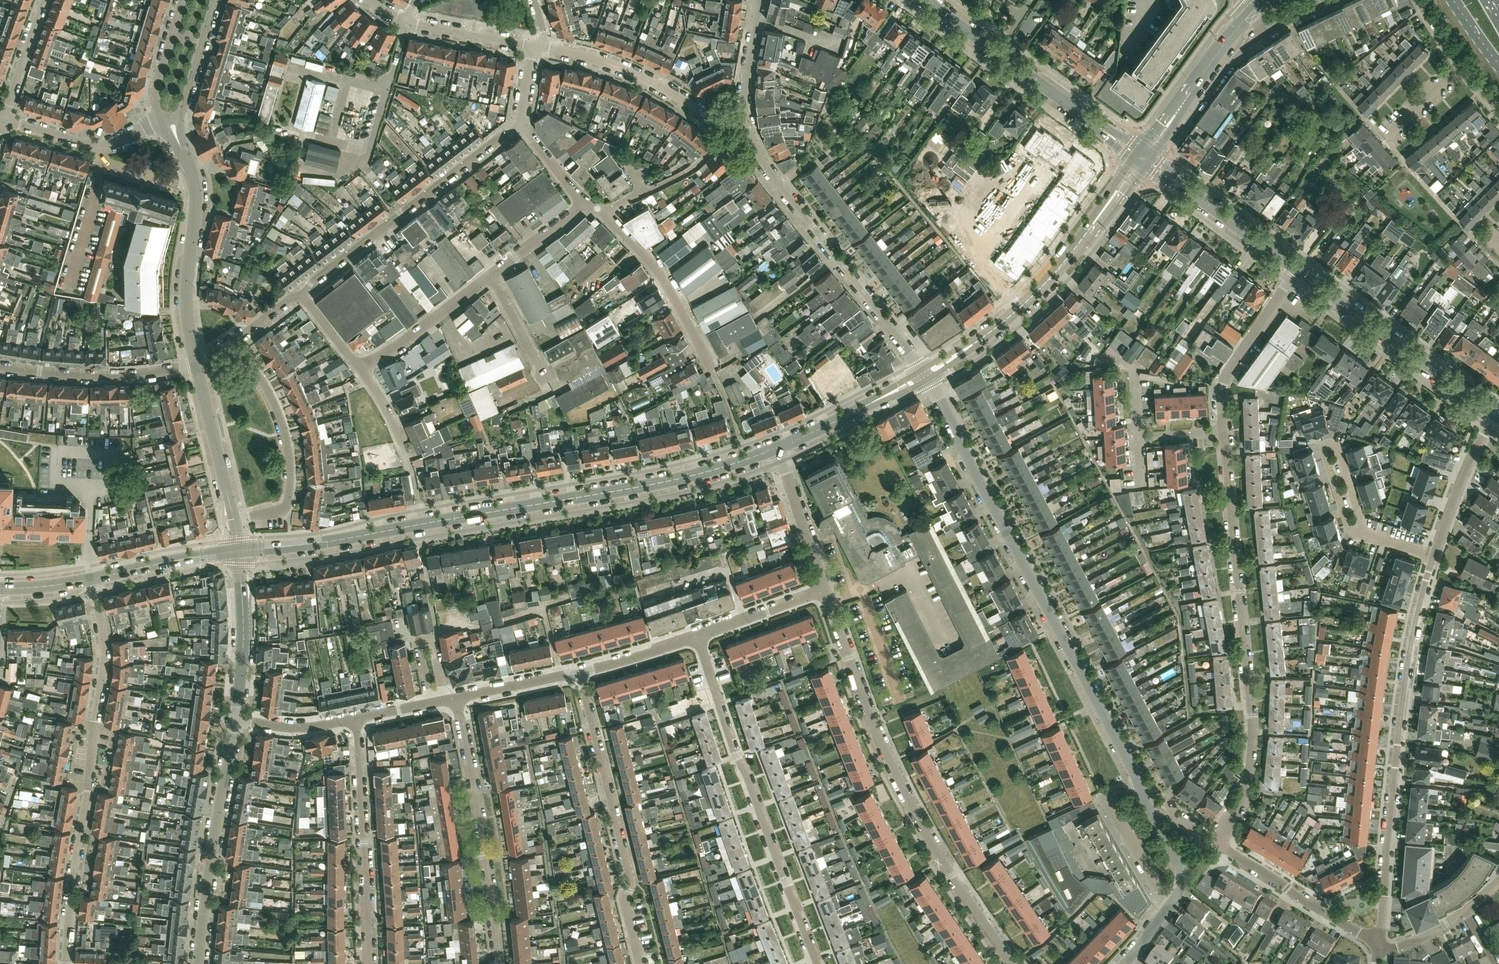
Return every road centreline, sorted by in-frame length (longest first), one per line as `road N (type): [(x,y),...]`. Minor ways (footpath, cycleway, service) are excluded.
road 1 (secondary): [(242,549),(328,541),(672,479),(776,447)]
road 2 (residential): [(1136,780),(926,371)]
road 3 (residential): [(1219,844),(1242,802),(1249,758),(1224,429)]
road 4 (residential): [(1012,963),(951,880),(892,775),(824,589)]
road 5 (residential): [(66,963),(101,681),(95,579)]
road 6 (residential): [(1434,558),(1403,696),(1379,931)]
road 7 (residential): [(818,963),(696,636)]
road 8 (residential): [(926,371),(760,158),(739,117)]
road 9 (secondary): [(926,371),(1002,319),(1143,157)]
road 10 (residential): [(578,671),(629,884),(623,900),(638,963)]
road 11 (residential): [(300,290),(522,122)]
road 12 (residential): [(496,963),(455,698)]
road 13 (tertiary): [(1143,157),(927,0)]
road 14 (residential): [(1497,416),(1297,267)]
road 15 (unclassified): [(198,963),(234,718)]
road 16 (residential): [(356,719),(365,963)]
road 17 (unclassified): [(195,362),(185,309),(194,180),(172,131)]
road 18 (residential): [(234,516),(287,503),(287,443),(273,399),(233,343)]
road 19 (residential): [(195,362),(108,375),(0,366)]
road 20 (residential): [(713,368),(656,267),(602,211)]
road 21 (residential): [(1297,267),(1143,157)]
road 22 (residential): [(715,121),(647,78),(545,42)]
road 23 (residential): [(1359,533),(1348,526),(1325,453),(1329,445),(1338,449),(1362,523)]
road 24 (residential): [(1379,931),(1344,927),(1219,844)]
road 25 (residential): [(1224,429),(1221,383),(1297,267)]
road 26 (secondary): [(1143,157),(1250,9)]
road 27 (unclassified): [(234,718),(242,549)]
road 28 (secondary): [(776,447),(926,371)]
road 29 (residential): [(1168,911),(1104,801),(1136,780)]
road 30 (residential): [(158,119),(105,146),(4,120)]
road 31 (residential): [(358,367),(490,276)]
road 32 (unclassified): [(234,516),(195,362)]
road 33 (residential): [(1497,416),(1465,473),(1434,558)]
road 34 (residential): [(602,211),(703,159),(714,146),(715,121)]
road 35 (residential): [(427,704),(413,638),(431,635),(445,699)]
road 36 (residential): [(1168,911),(1189,881),(1136,780)]
road 37 (secondary): [(95,579),(242,549)]
road 38 (residential): [(824,589),(776,447)]
road 39 (unclassified): [(172,131),(212,0)]
road 40 (residential): [(696,636),(824,589)]
road 41 (residential): [(532,44),(406,18)]
road 42 (residential): [(455,698),(578,671)]
road 43 (residential): [(4,120),(42,0)]
road 44 (unclassified): [(180,0),(151,100),(158,119)]
road 45 (residential): [(578,671),(696,636)]
road 46 (residential): [(547,385),(490,276)]
road 47 (residential): [(234,718),(294,726),(356,719)]
road 48 (residential): [(490,276),(586,203)]

